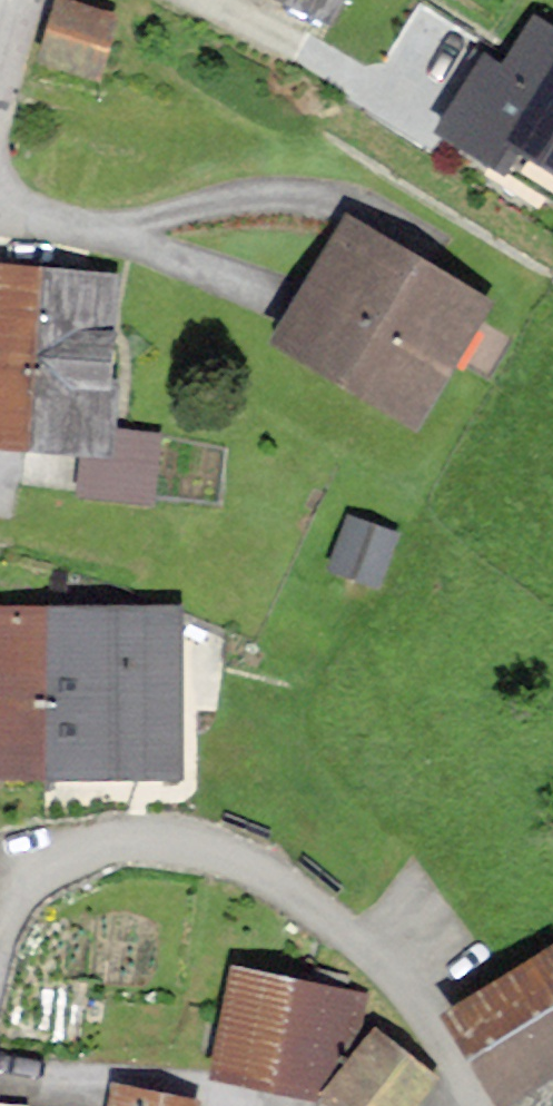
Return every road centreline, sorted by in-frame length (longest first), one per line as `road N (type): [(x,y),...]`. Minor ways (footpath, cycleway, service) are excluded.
road 1 (residential): [(483,1105),(380,958),(267,877),(176,844),(131,843),(84,853),(14,891)]

